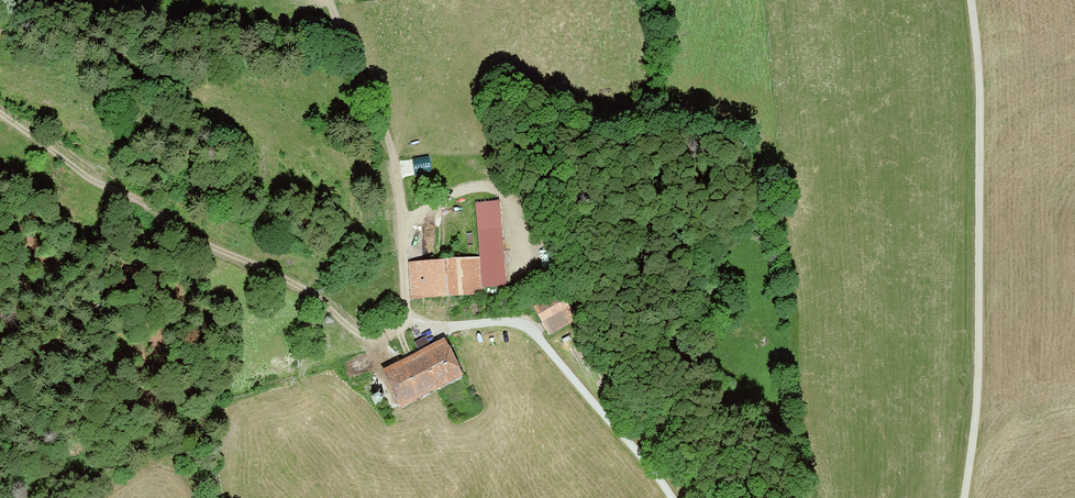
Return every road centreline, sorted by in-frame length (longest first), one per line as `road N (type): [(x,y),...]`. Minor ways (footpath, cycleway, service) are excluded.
road 1 (track): [(964,497),(978,401),(982,204),(973,0)]
road 2 (track): [(668,497),(536,335),(503,322),(440,327),(409,317),(396,170)]
road 3 (track): [(0,112),(96,181),(324,300),(354,331),(373,338),(414,320)]

